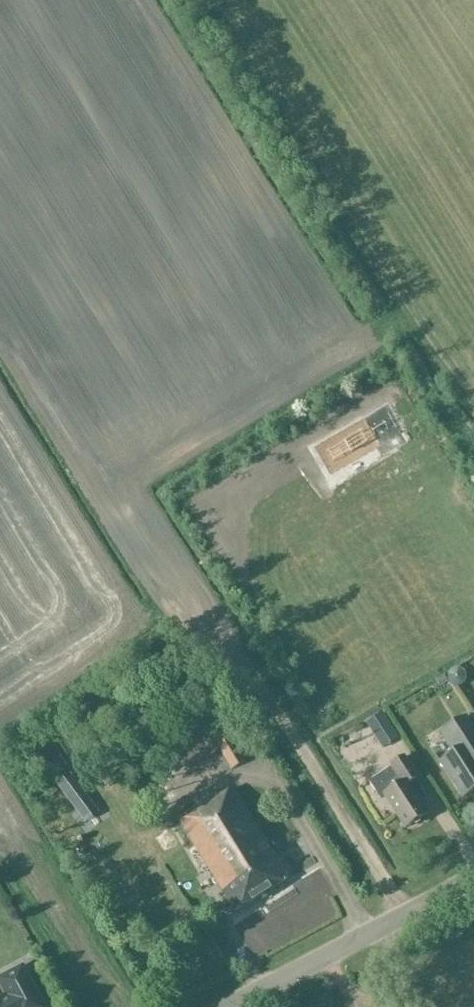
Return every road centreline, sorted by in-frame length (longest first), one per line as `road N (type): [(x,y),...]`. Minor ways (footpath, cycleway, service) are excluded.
road 1 (tertiary): [(473,881),(239,1006)]

